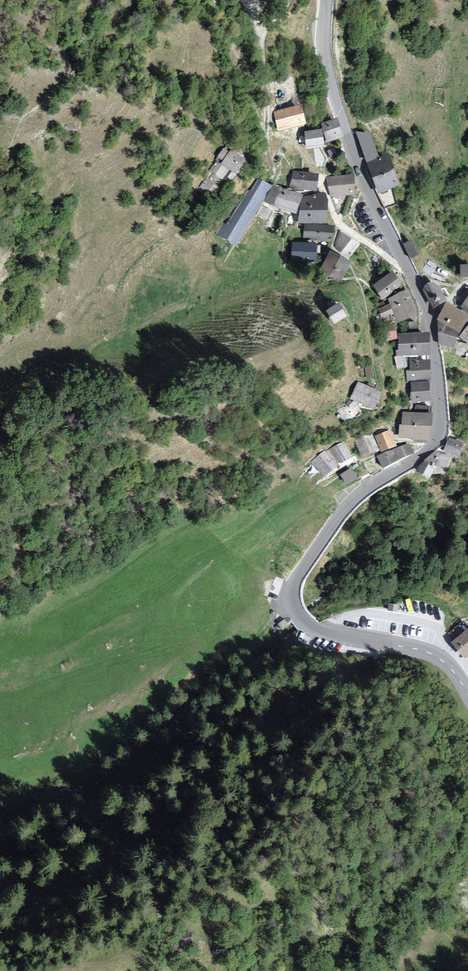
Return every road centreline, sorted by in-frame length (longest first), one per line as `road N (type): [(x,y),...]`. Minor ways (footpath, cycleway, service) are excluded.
road 1 (tertiary): [(467,698),(435,657),(313,629),(291,604),(296,582),(358,498),(435,443),(441,426),(430,316),(360,174),(324,50),(323,0)]
road 2 (track): [(276,0),(256,46),(261,130)]

